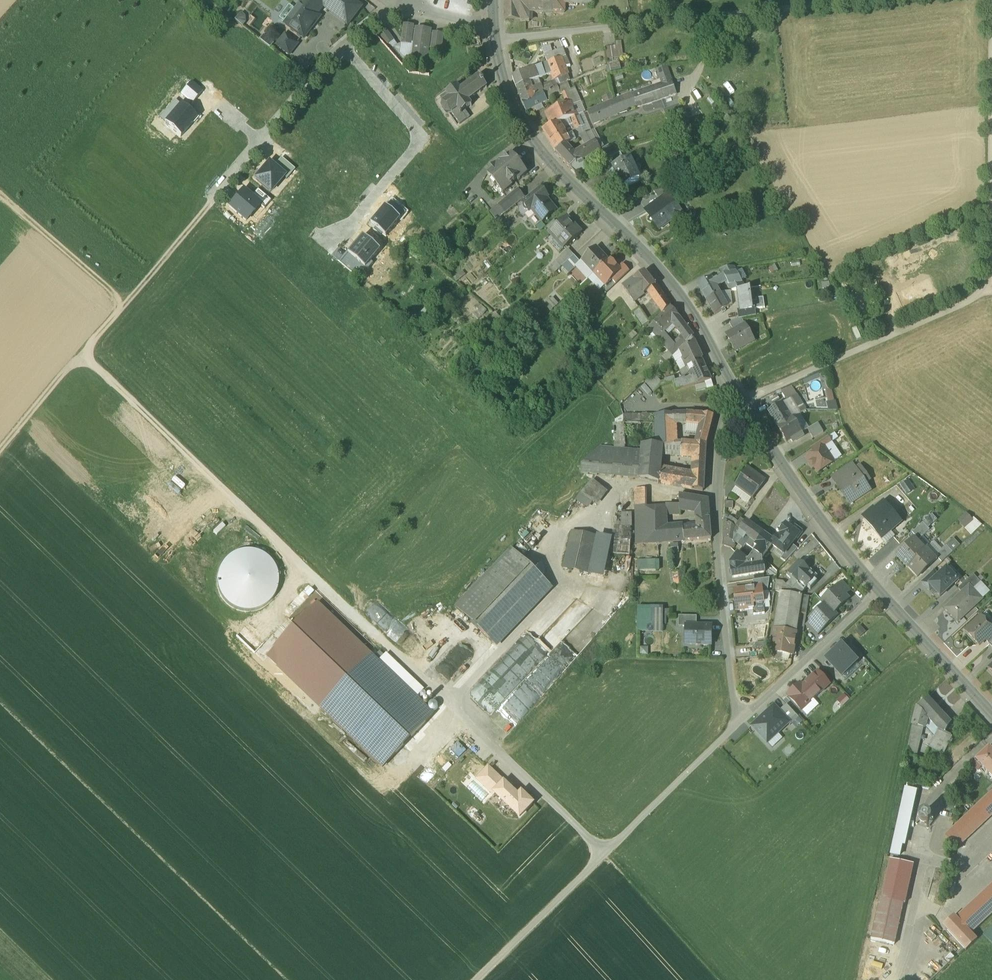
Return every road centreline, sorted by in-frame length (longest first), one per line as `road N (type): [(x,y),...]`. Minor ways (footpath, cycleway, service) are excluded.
road 1 (track): [(721,979),(605,853),(83,354)]
road 2 (tertiary): [(749,411),(678,288),(534,138),(505,83),(494,27)]
road 3 (track): [(744,717),(475,979)]
road 4 (track): [(496,40),(868,0)]
road 5 (residential): [(749,411),(719,429),(717,545),(736,708),(744,717)]
road 6 (track): [(0,451),(210,204)]
road 7 (track): [(989,287),(743,399)]
road 8 (residential): [(341,46),(422,137),(335,240)]
road 9 (track): [(989,287),(991,41)]
road 10 (tertiary): [(882,592),(749,411)]
road 11 (residential): [(882,592),(744,717)]
road 12 (track): [(125,303),(0,196)]
road 13 (tertiary): [(991,713),(882,592)]
road 14 (residential): [(261,143),(341,46)]

